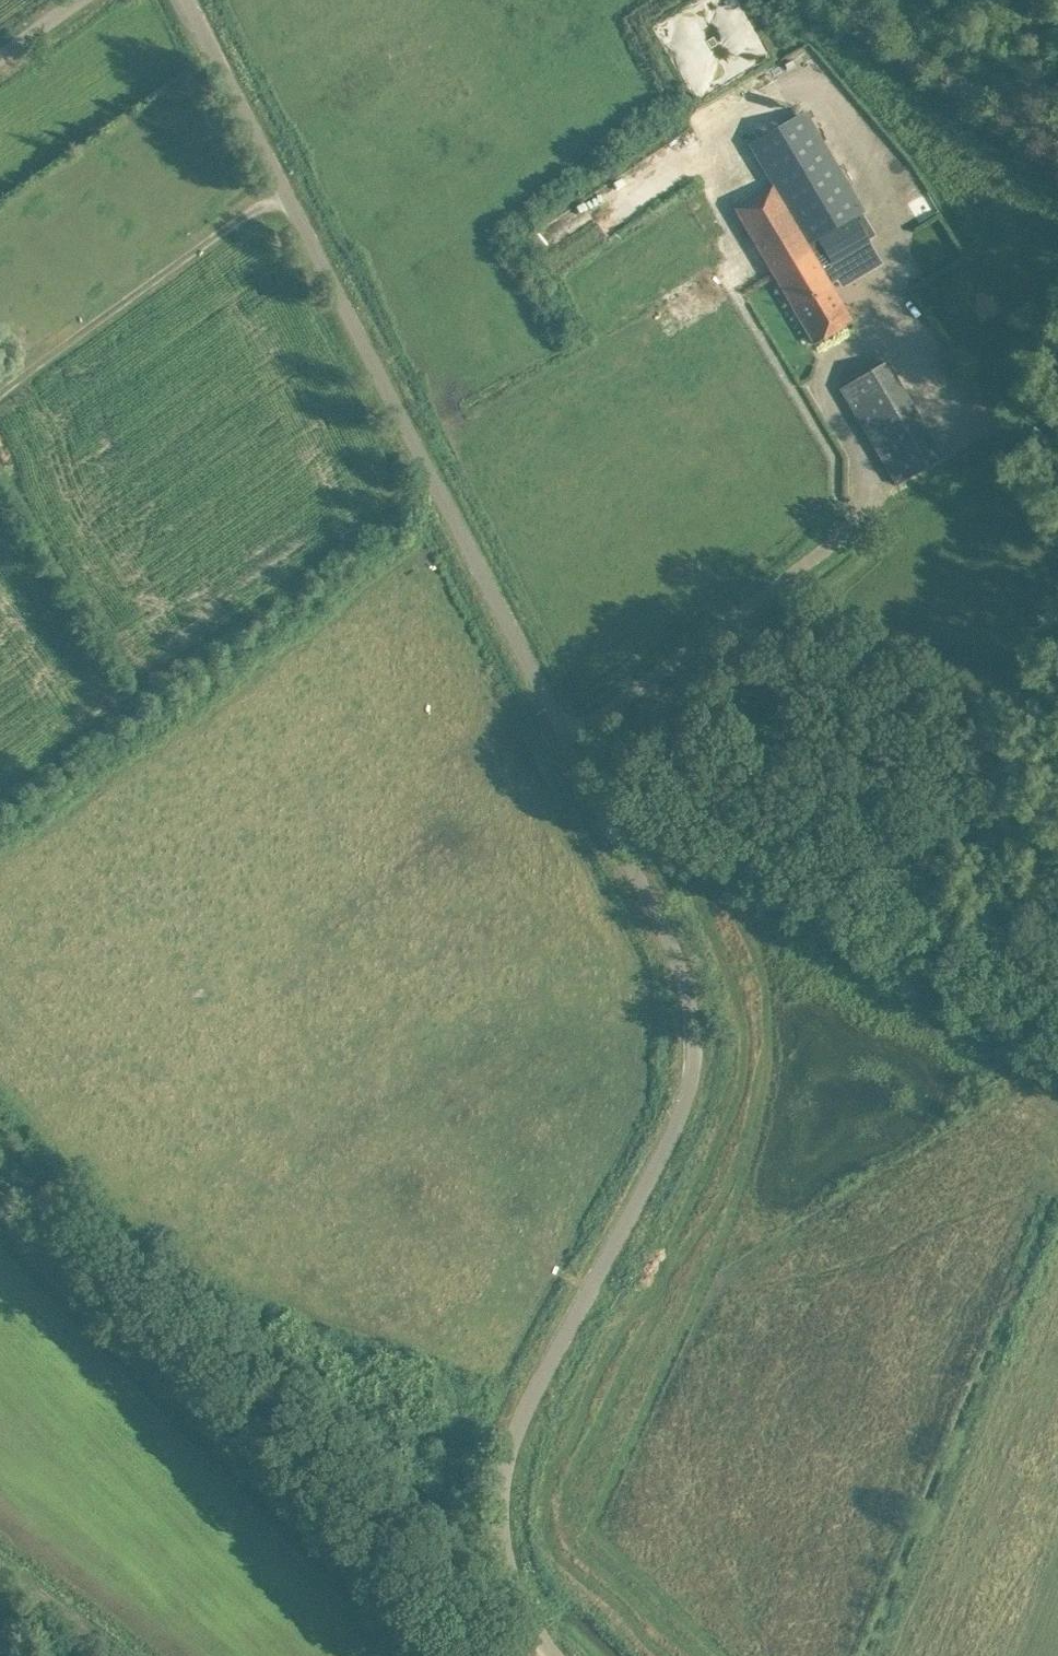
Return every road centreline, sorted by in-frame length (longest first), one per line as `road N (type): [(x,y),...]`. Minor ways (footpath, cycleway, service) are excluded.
road 1 (unclassified): [(557,1655),(532,1622),(507,1560),(500,1520),(506,1470),(522,1421),(688,1128),(700,1045),(688,997),(191,0)]
road 2 (track): [(1057,147),(841,0)]
road 3 (track): [(122,1655),(0,1553)]

